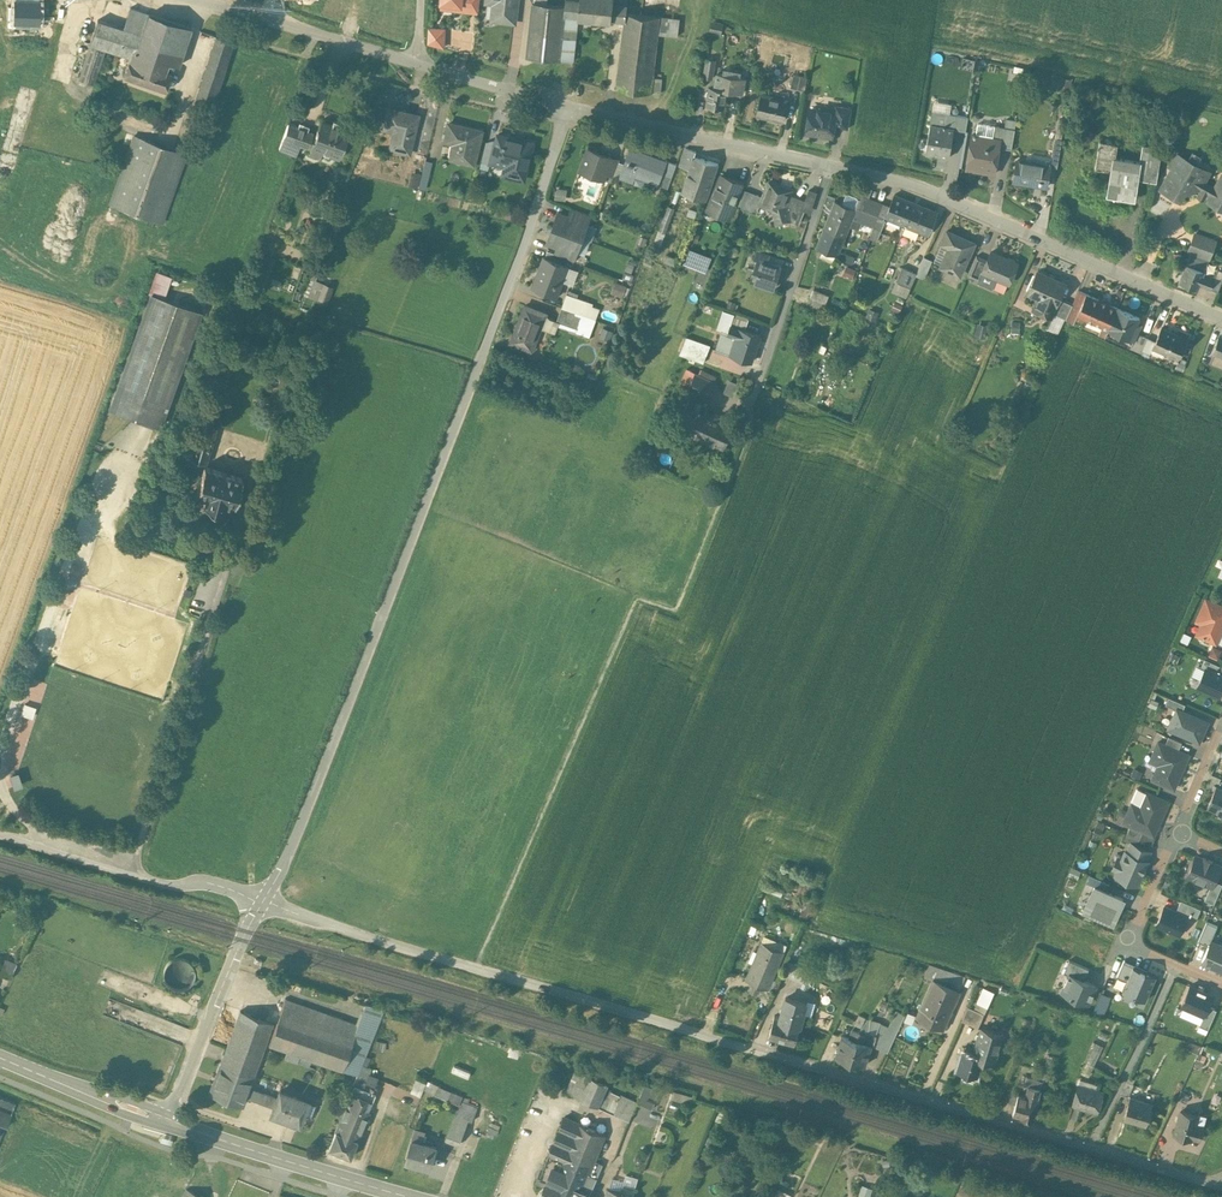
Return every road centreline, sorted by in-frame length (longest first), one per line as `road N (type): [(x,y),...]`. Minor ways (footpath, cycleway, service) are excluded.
road 1 (unclassified): [(1221,1185),(264,902)]
road 2 (residential): [(264,902),(310,804),(499,311),(569,105)]
road 3 (residential): [(1221,315),(916,189),(831,166)]
road 4 (unclassified): [(264,902),(213,886),(168,888),(0,833)]
road 5 (residential): [(831,166),(569,105)]
road 6 (secondary): [(410,1196),(169,1123)]
road 7 (residential): [(169,1123),(264,902)]
road 8 (residential): [(757,392),(831,166)]
road 9 (residential): [(418,62),(202,0)]
road 10 (secondary): [(169,1123),(0,1056)]
road 11 (residential): [(1176,964),(1129,942),(1178,831)]
road 12 (residential): [(569,105),(418,62)]

